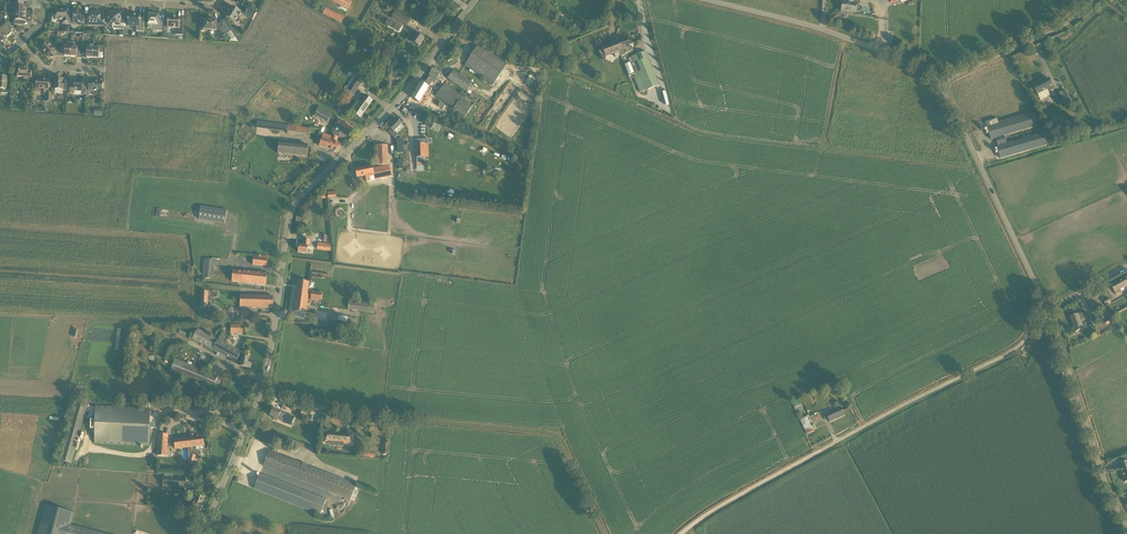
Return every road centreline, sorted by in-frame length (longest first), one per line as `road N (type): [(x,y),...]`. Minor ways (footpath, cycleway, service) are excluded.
road 1 (unclassified): [(258,391),(296,198),(399,102),(474,0)]
road 2 (track): [(606,533),(553,434),(352,412)]
road 3 (unclassified): [(812,453),(1009,353),(1046,310)]
road 4 (unclassified): [(1046,310),(940,85)]
road 5 (unclassified): [(940,85),(878,48),(716,0)]
road 6 (unclassified): [(1126,526),(1046,310)]
road 7 (unclassified): [(940,85),(1056,29),(1095,0)]
road 8 (track): [(681,533),(812,453)]
road 9 (unclassified): [(203,533),(258,391)]

